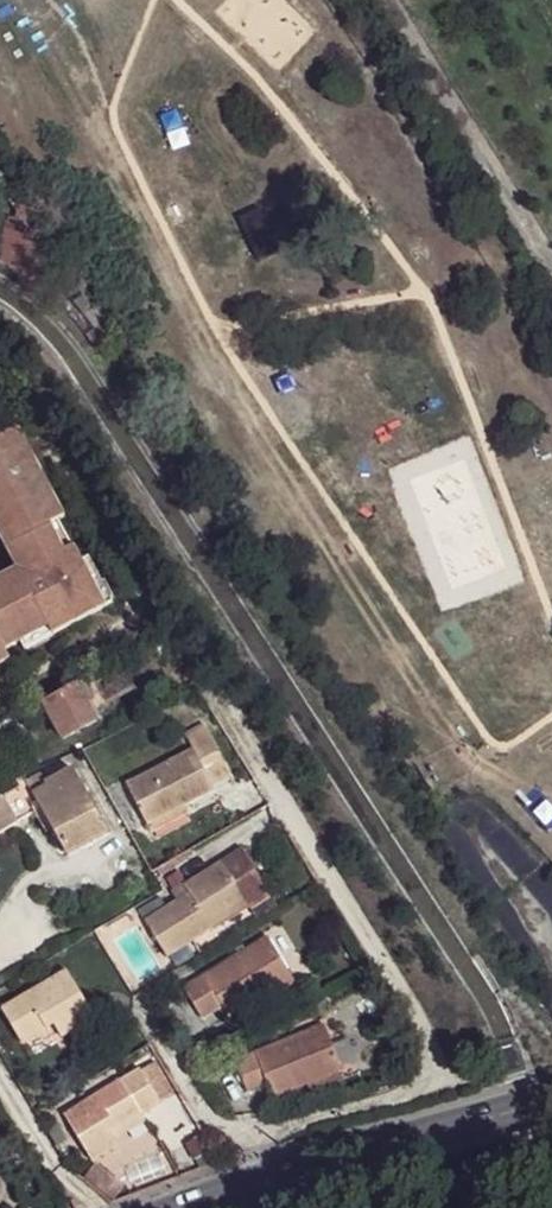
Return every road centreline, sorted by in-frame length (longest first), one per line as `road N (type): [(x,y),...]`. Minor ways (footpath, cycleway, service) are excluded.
road 1 (secondary): [(181,1207),(551,1094)]

